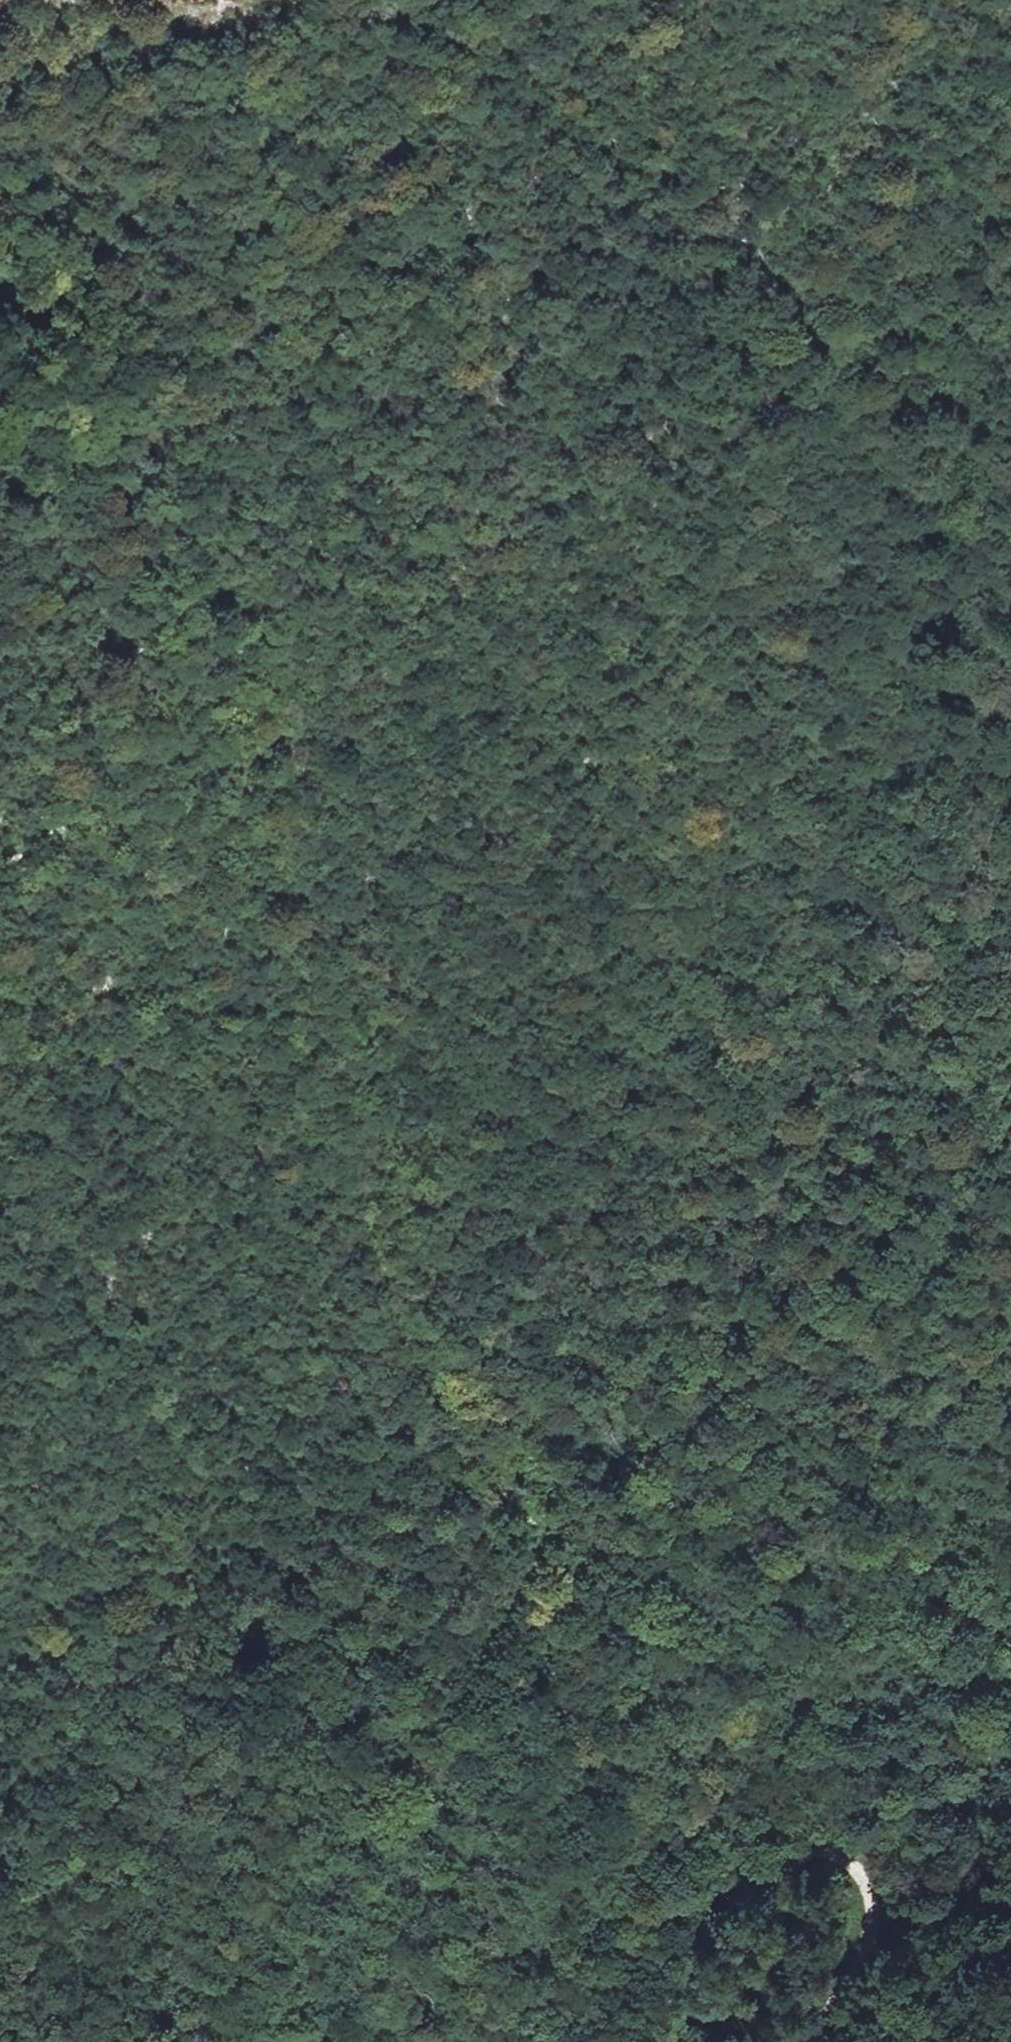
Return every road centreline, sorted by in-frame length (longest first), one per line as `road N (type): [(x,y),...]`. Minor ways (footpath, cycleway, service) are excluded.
road 1 (track): [(840,1863),(810,1856),(729,1888),(687,1939),(665,1996),(664,2041)]
road 2 (track): [(840,1863),(856,1879),(867,1914),(815,2041)]

